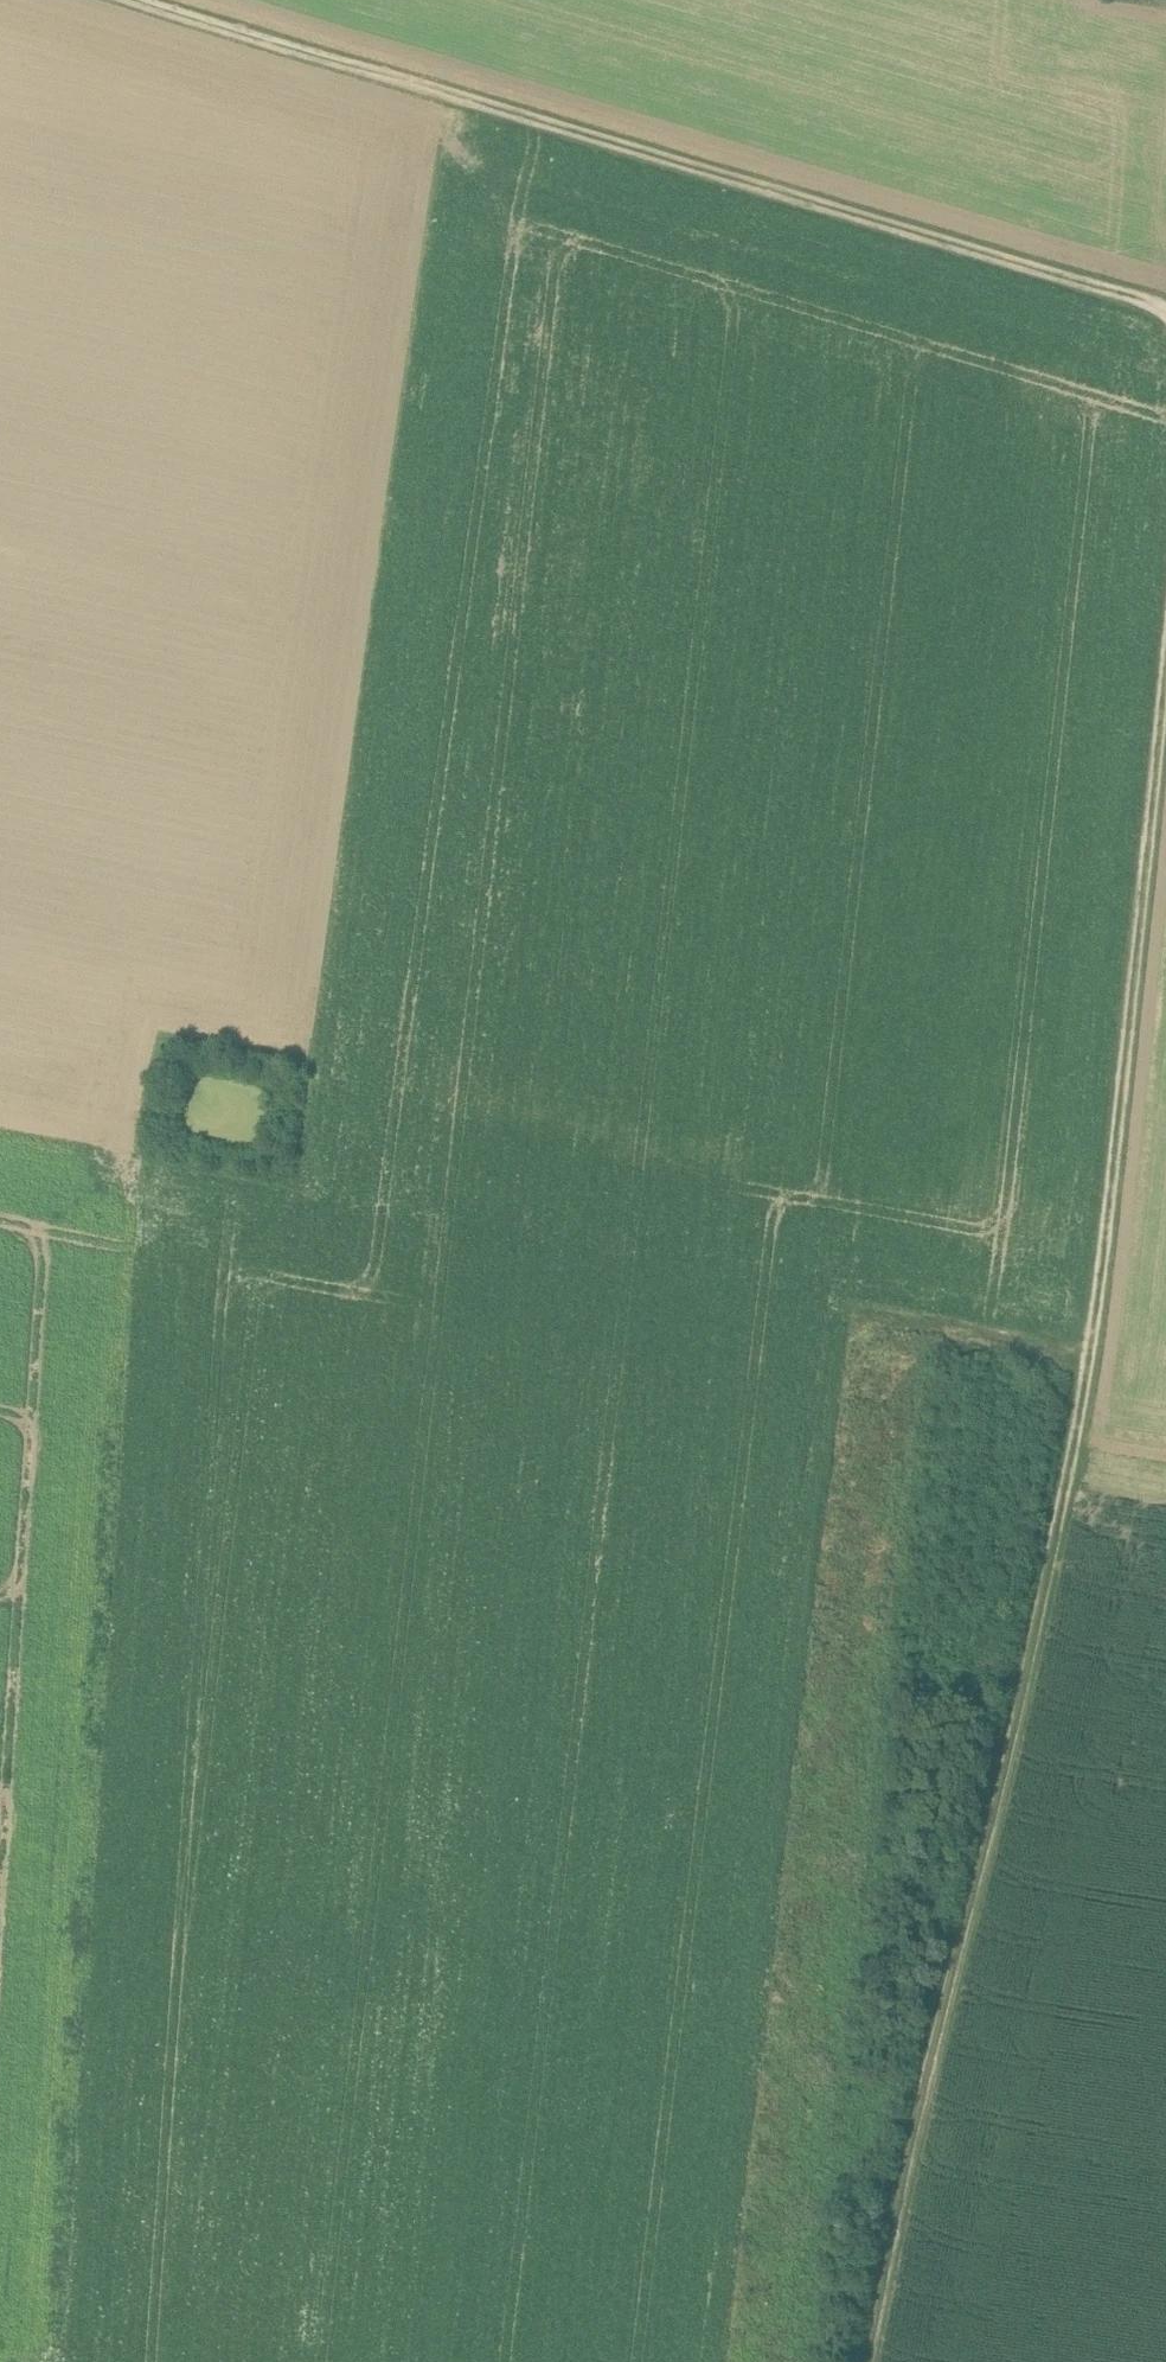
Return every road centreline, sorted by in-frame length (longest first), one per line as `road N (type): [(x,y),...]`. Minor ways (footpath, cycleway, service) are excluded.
road 1 (track): [(422,82),(308,1113),(318,1142),(336,1155),(1098,1315)]
road 2 (track): [(871,2361),(1069,1495),(1100,1297),(1165,713)]
road 3 (track): [(1165,309),(144,0)]

